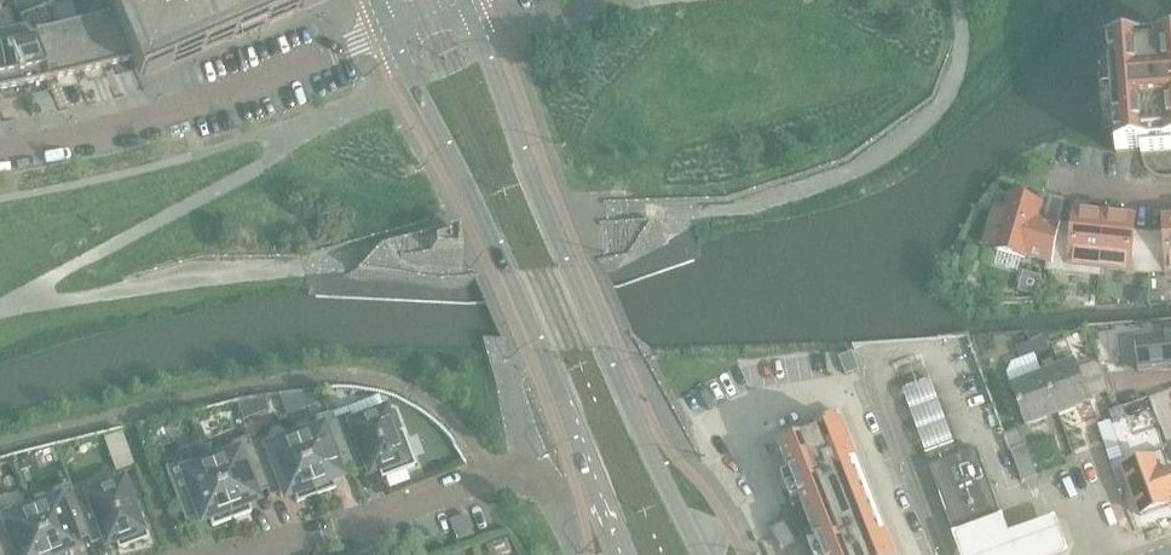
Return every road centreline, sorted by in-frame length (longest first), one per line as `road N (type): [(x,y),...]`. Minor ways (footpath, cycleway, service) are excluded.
road 1 (tertiary): [(701,554),(537,195),(465,0)]
road 2 (tertiary): [(391,30),(542,346),(620,554)]
road 3 (residential): [(0,151),(159,118),(391,30)]
road 4 (residential): [(495,472),(329,535),(238,554)]

